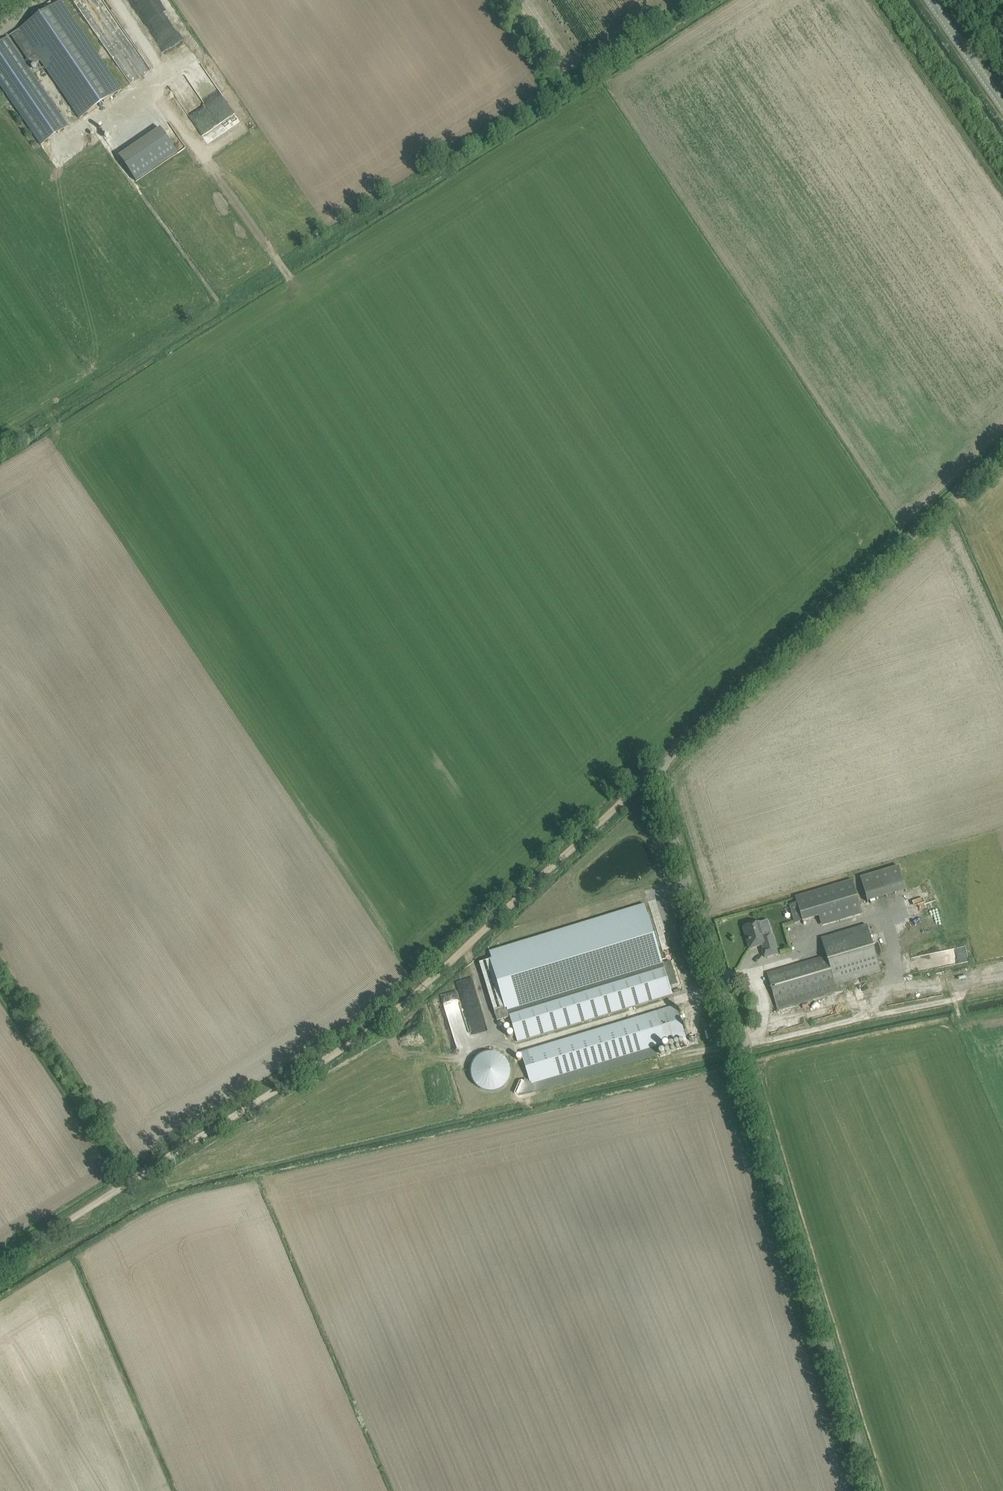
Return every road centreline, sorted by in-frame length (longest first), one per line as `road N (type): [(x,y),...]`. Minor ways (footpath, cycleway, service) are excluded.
road 1 (unclassified): [(872,1490),(657,778),(1002,452)]
road 2 (track): [(0,1262),(403,1006),(657,778)]
road 3 (unclassified): [(1002,111),(925,0)]

